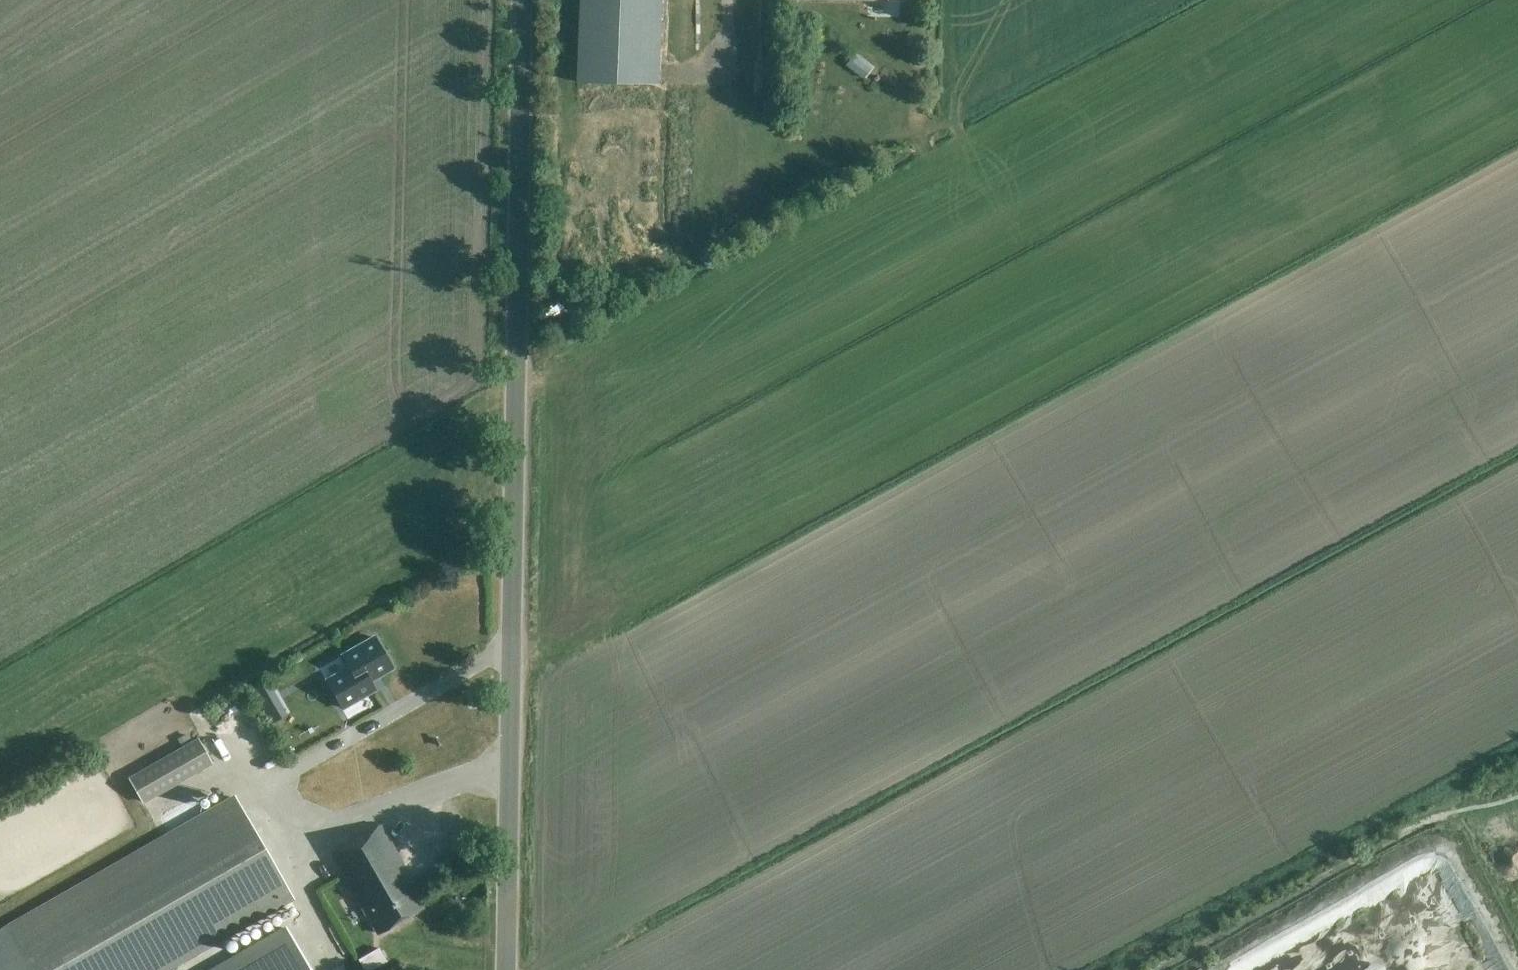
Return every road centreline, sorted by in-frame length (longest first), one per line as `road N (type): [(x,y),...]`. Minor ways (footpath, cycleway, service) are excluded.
road 1 (unclassified): [(507,969),(520,0)]

